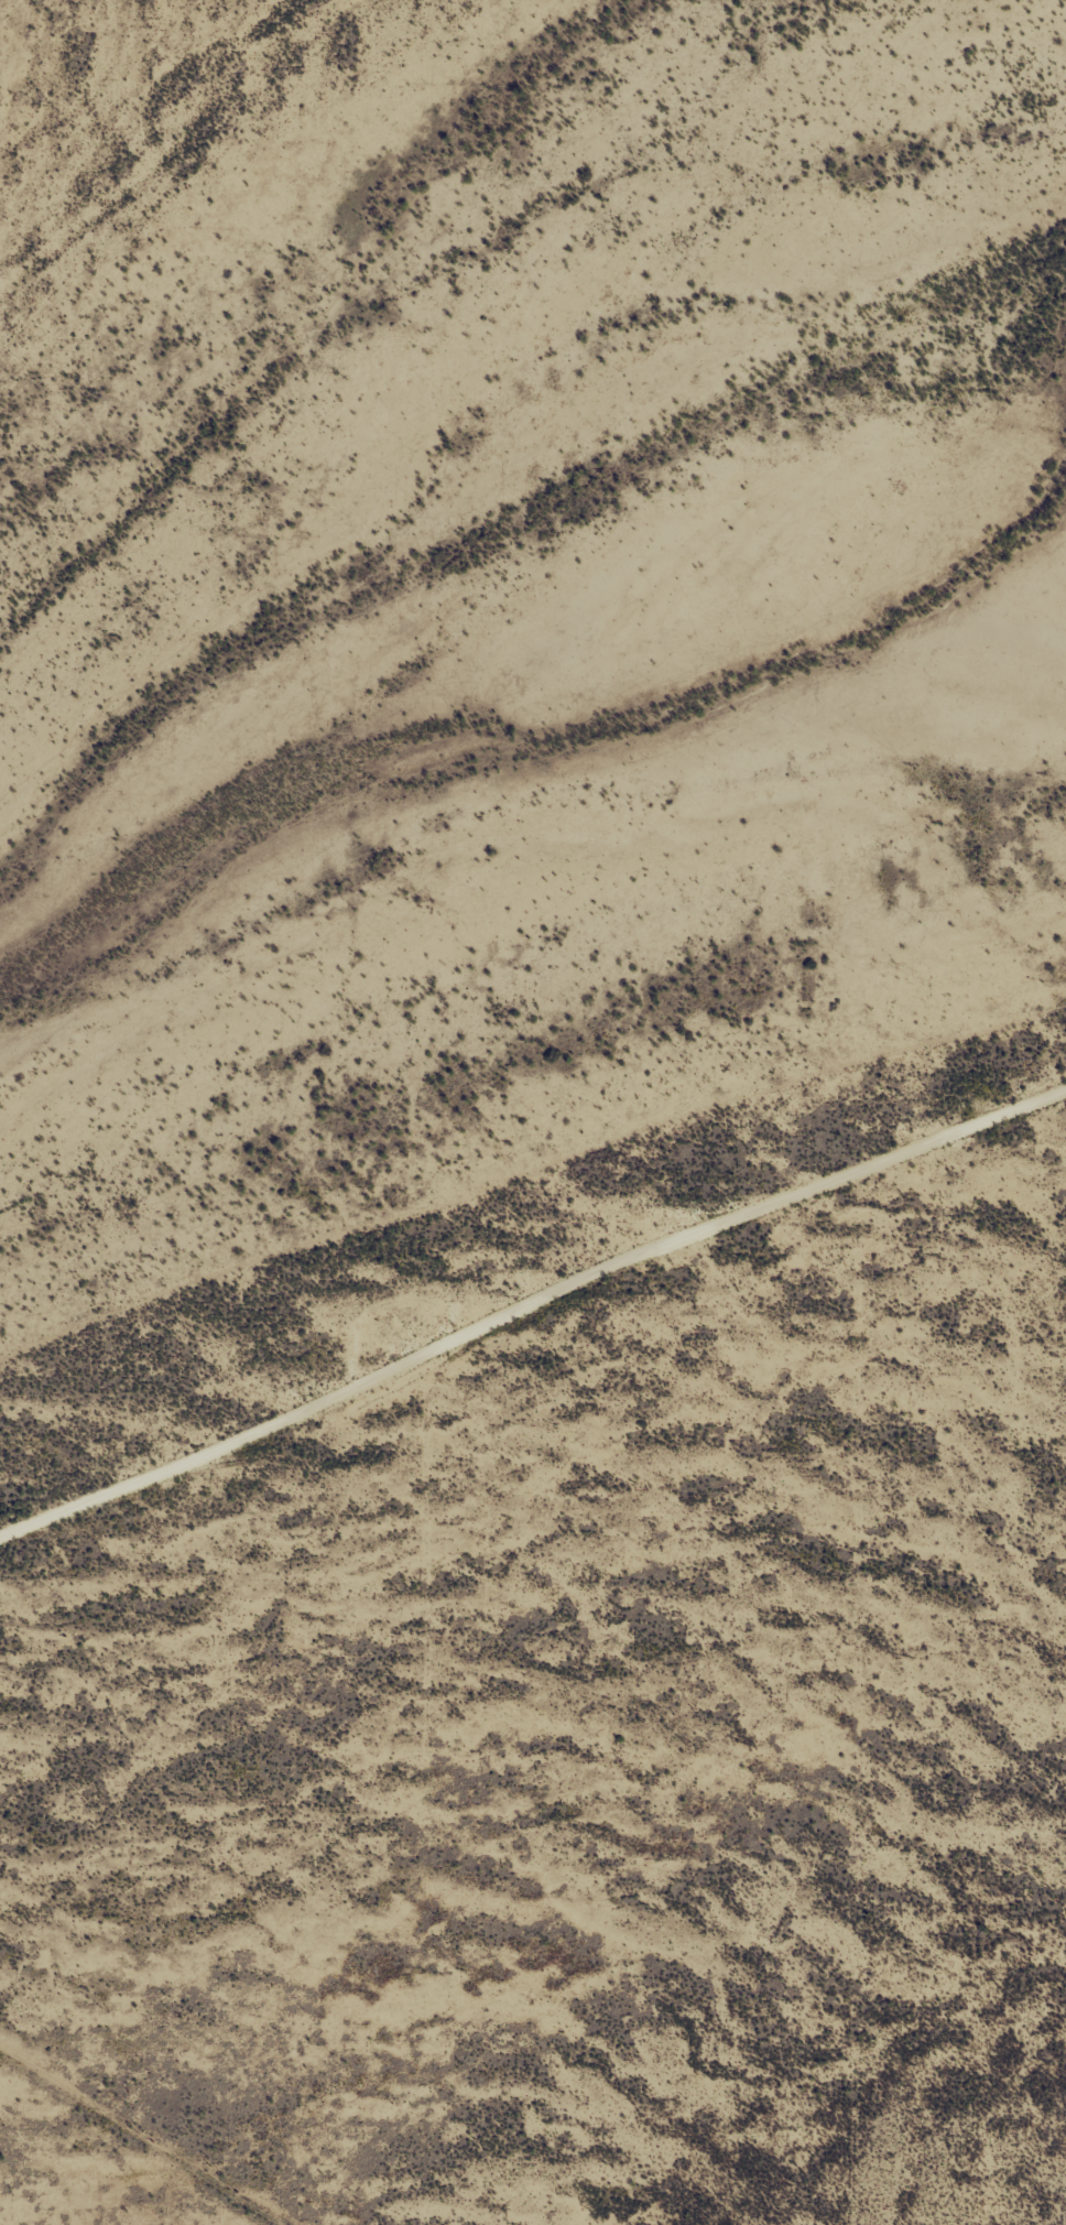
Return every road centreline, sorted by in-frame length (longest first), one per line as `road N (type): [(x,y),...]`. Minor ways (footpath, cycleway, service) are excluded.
road 1 (track): [(389,2224),(107,2094),(0,2025)]

